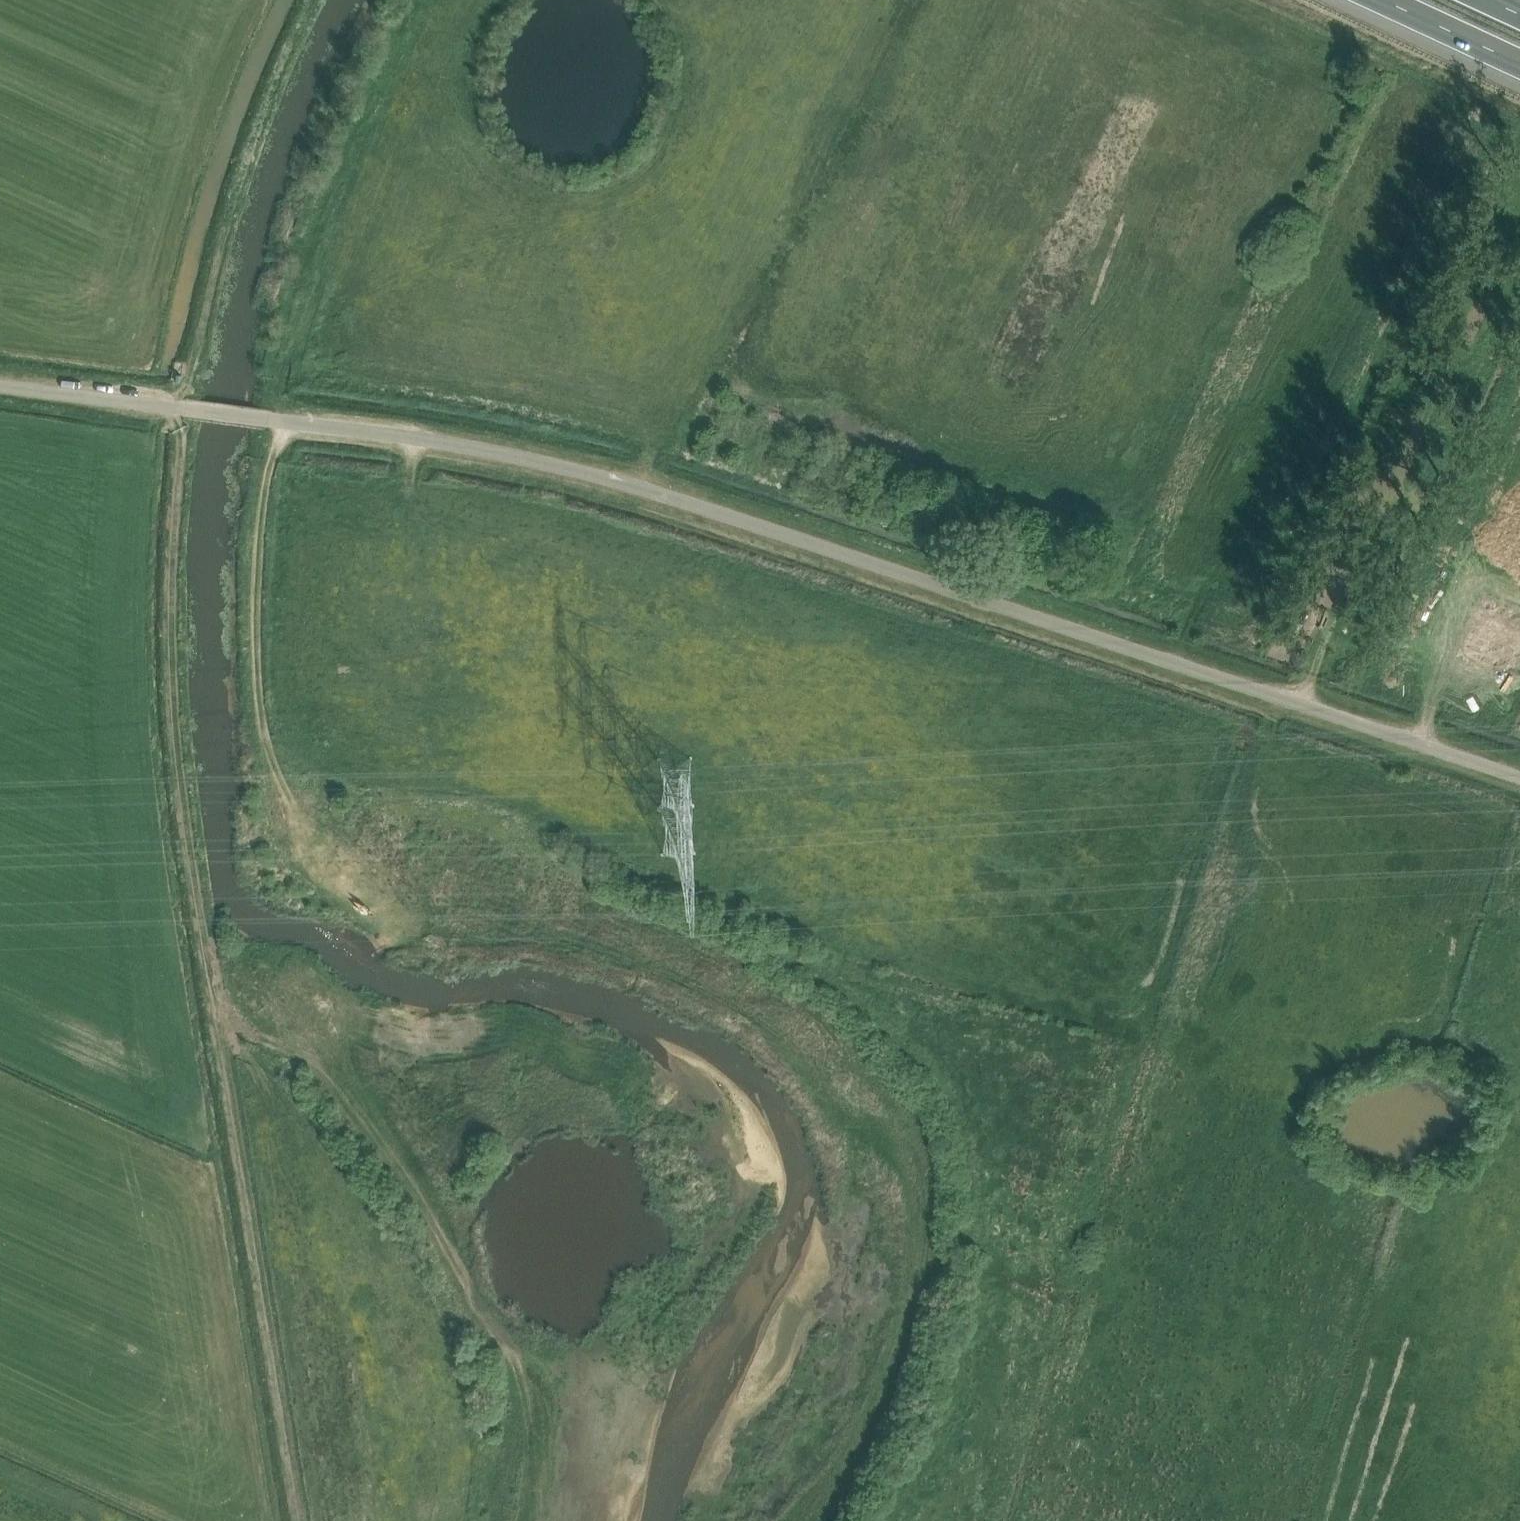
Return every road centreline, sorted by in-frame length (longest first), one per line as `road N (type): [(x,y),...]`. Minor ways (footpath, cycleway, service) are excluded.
road 1 (unclassified): [(1519,778),(670,496),(535,460),(0,386)]
road 2 (motorway): [(1387,0),(1519,61)]

